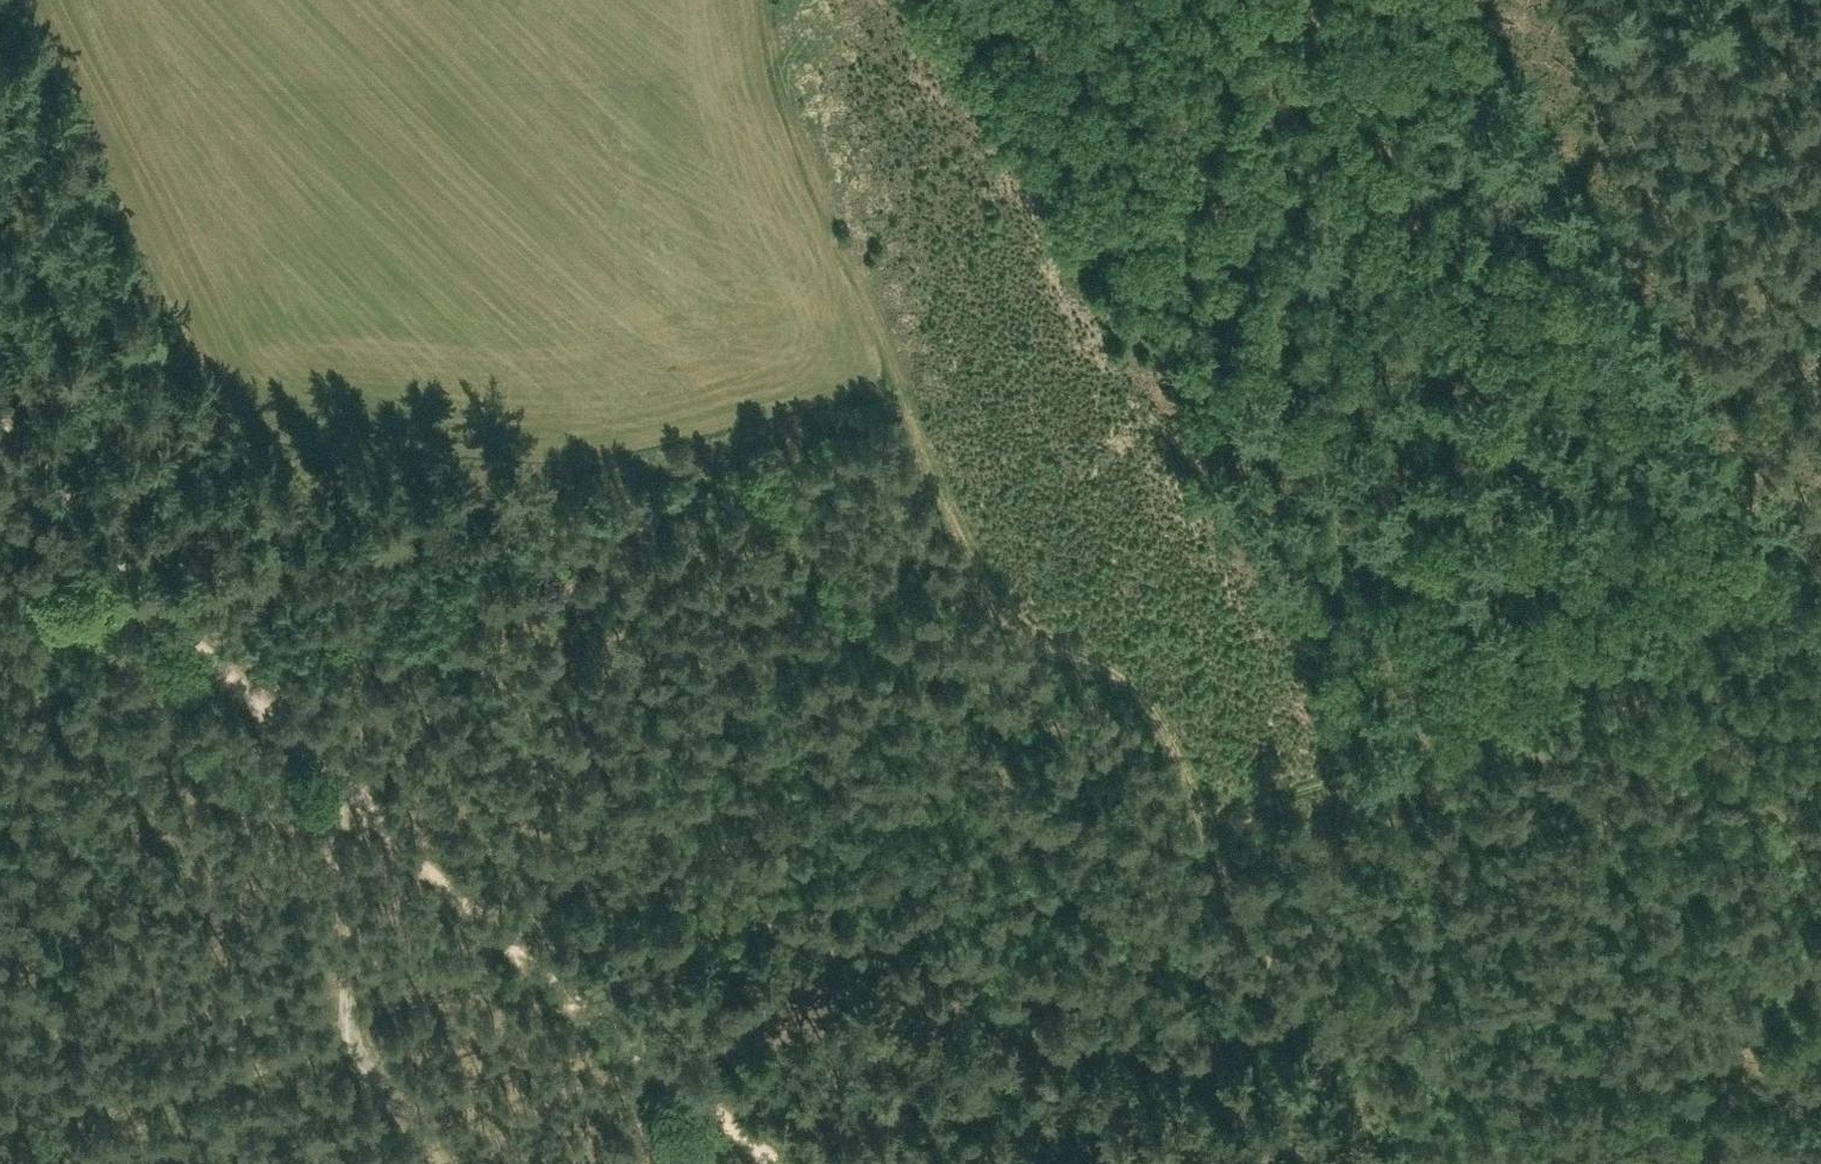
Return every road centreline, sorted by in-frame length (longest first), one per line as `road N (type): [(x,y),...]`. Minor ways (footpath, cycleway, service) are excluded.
road 1 (track): [(331,775),(502,939),(777,1163)]
road 2 (track): [(0,420),(131,578),(331,775)]
road 3 (track): [(784,0),(794,89),(884,279),(926,406)]
road 4 (track): [(441,1163),(359,1038),(327,862),(331,775)]
road 5 (track): [(359,1038),(0,1097)]

